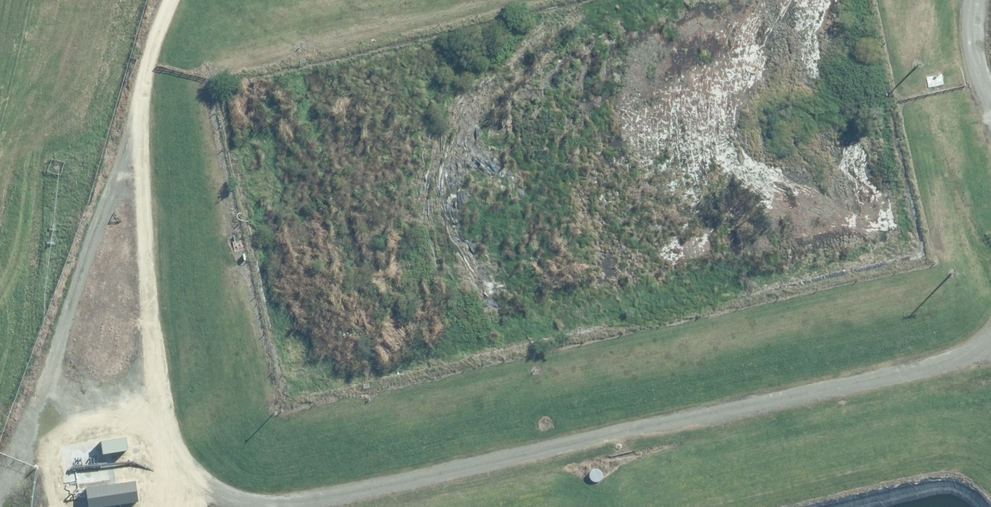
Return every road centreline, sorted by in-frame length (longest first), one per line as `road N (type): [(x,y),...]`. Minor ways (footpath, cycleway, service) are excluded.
road 1 (track): [(299,506),(955,361),(990,335)]
road 2 (track): [(171,0),(144,73),(140,124),(157,440),(175,475),(200,498),(232,506)]

